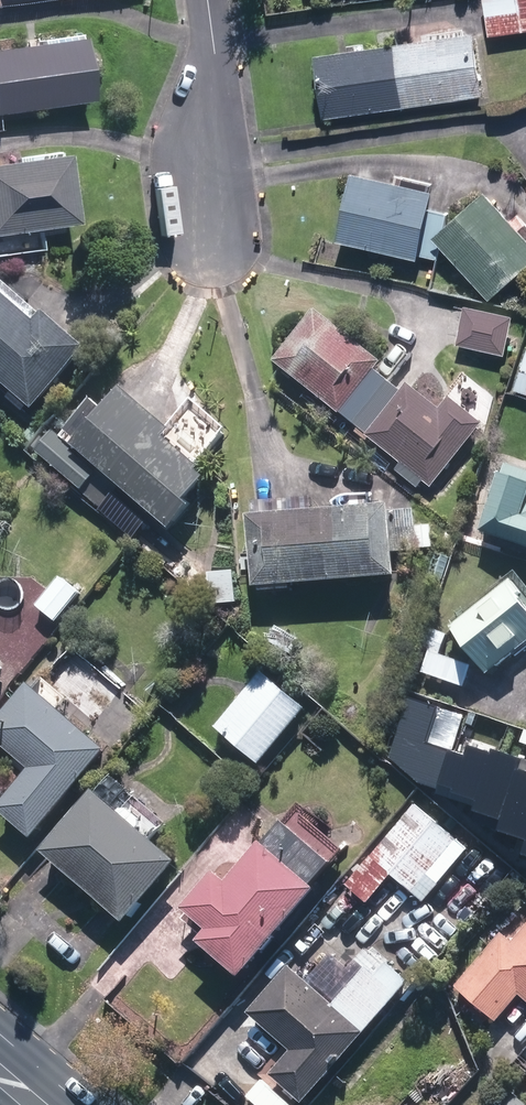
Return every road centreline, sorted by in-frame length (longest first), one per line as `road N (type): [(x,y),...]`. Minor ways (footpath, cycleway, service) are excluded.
road 1 (residential): [(211,230),(217,99),(206,0)]

